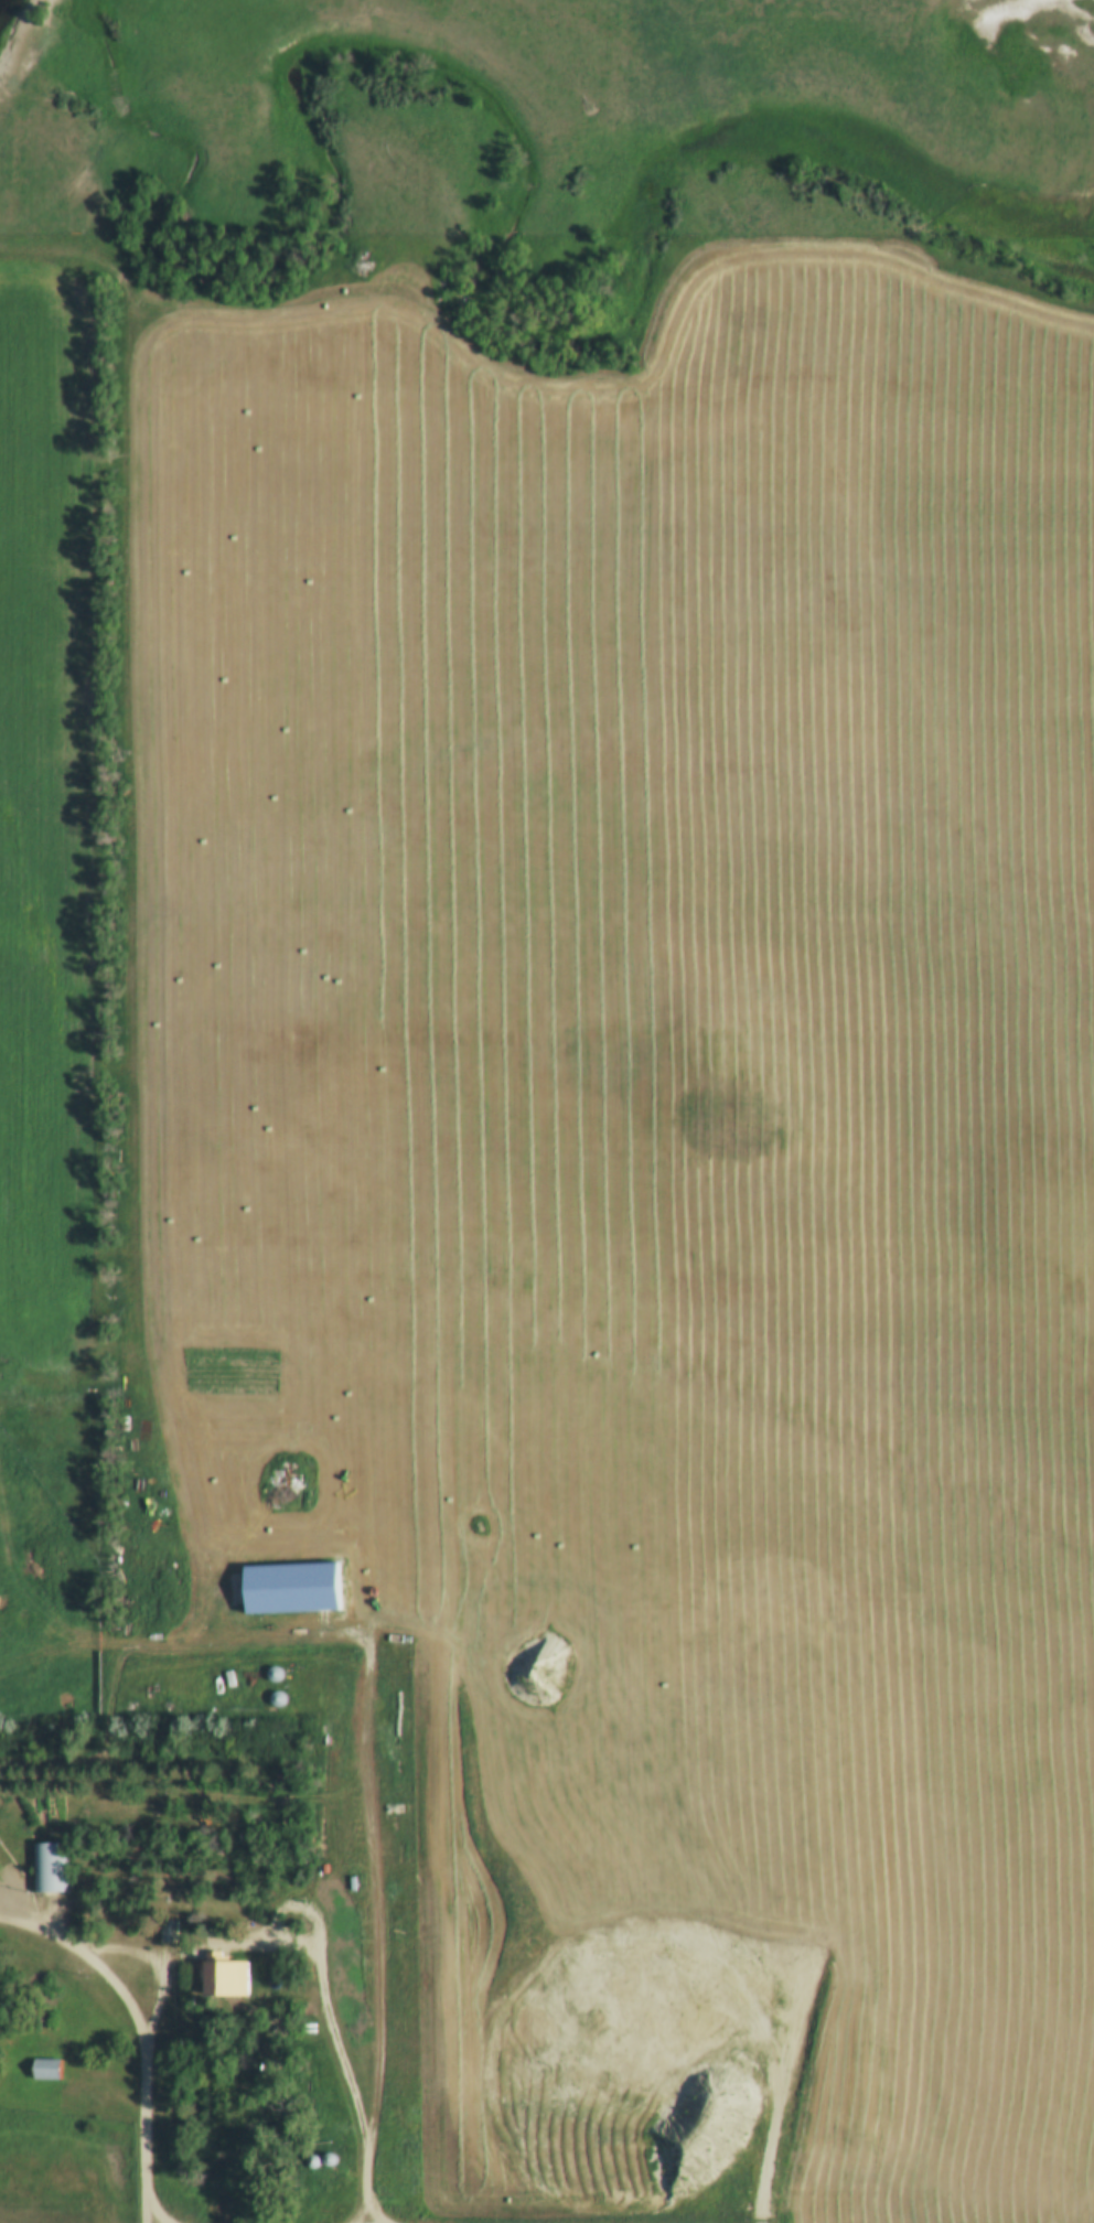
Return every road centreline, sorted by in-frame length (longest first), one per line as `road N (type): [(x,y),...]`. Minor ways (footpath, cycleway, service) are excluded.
road 1 (track): [(0,249),(90,253),(121,275),(128,299),(141,1442),(139,1598),(117,1653),(65,1674),(0,1683)]

